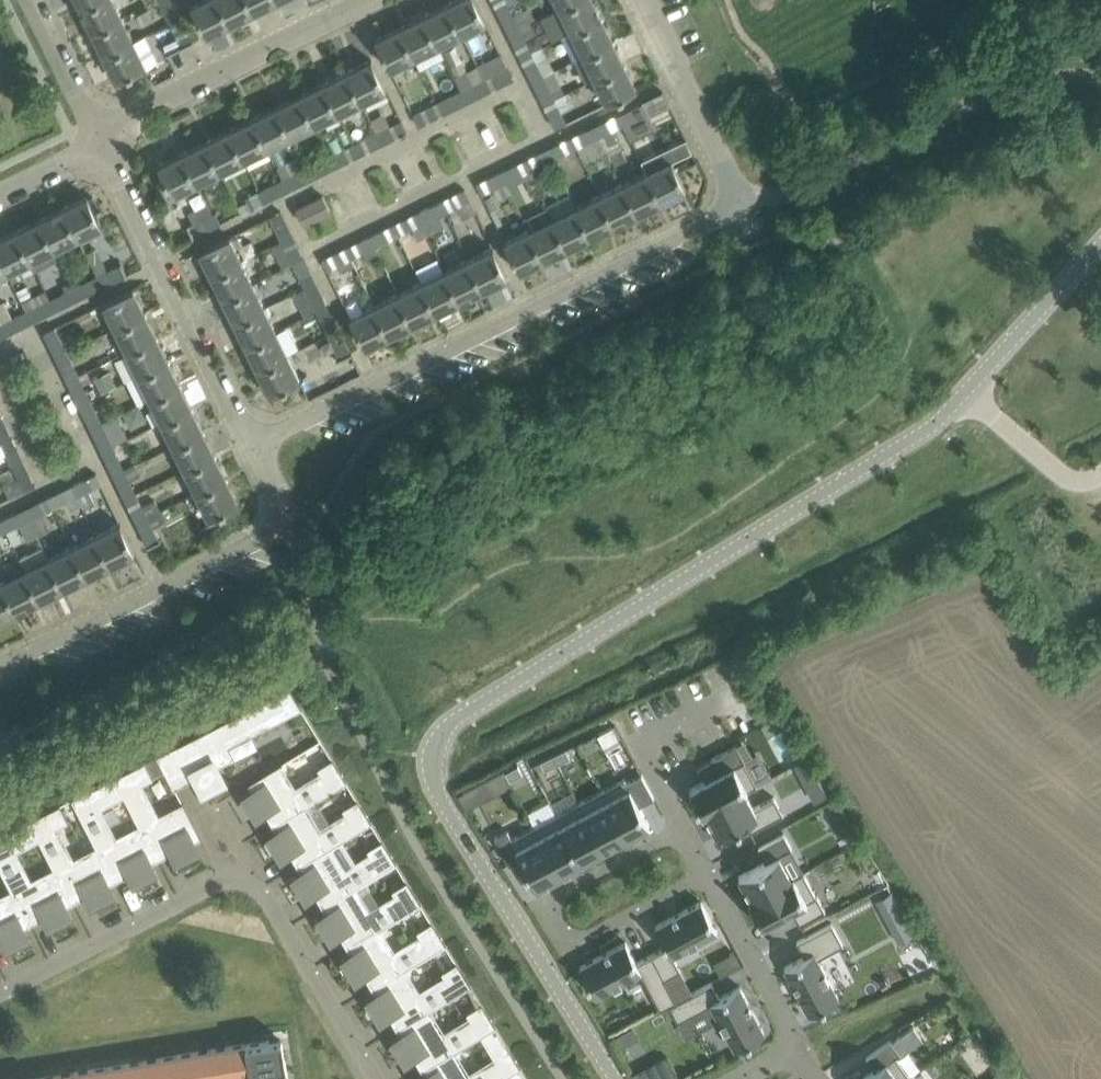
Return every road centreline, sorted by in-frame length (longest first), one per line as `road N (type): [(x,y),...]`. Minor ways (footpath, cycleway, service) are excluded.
road 1 (unclassified): [(965,389),(926,433),(460,717),(431,760),(439,797),(612,1078)]
road 2 (residential): [(252,447),(743,206),(641,0)]
road 3 (residential): [(376,1078),(247,871),(0,991)]
road 4 (residential): [(0,668),(265,536),(275,497),(252,447)]
road 5 (residential): [(680,826),(542,902),(568,948),(706,874)]
road 6 (residential): [(252,447),(100,137)]
road 7 (residential): [(100,137),(119,119),(364,0)]
road 8 (residential): [(749,688),(638,747),(680,826)]
road 9 (unclassified): [(1100,238),(965,389)]
road 10 (residential): [(706,874),(800,1047)]
road 11 (residential): [(965,389),(1067,480),(1100,476)]
road 12 (residential): [(100,137),(33,0)]

